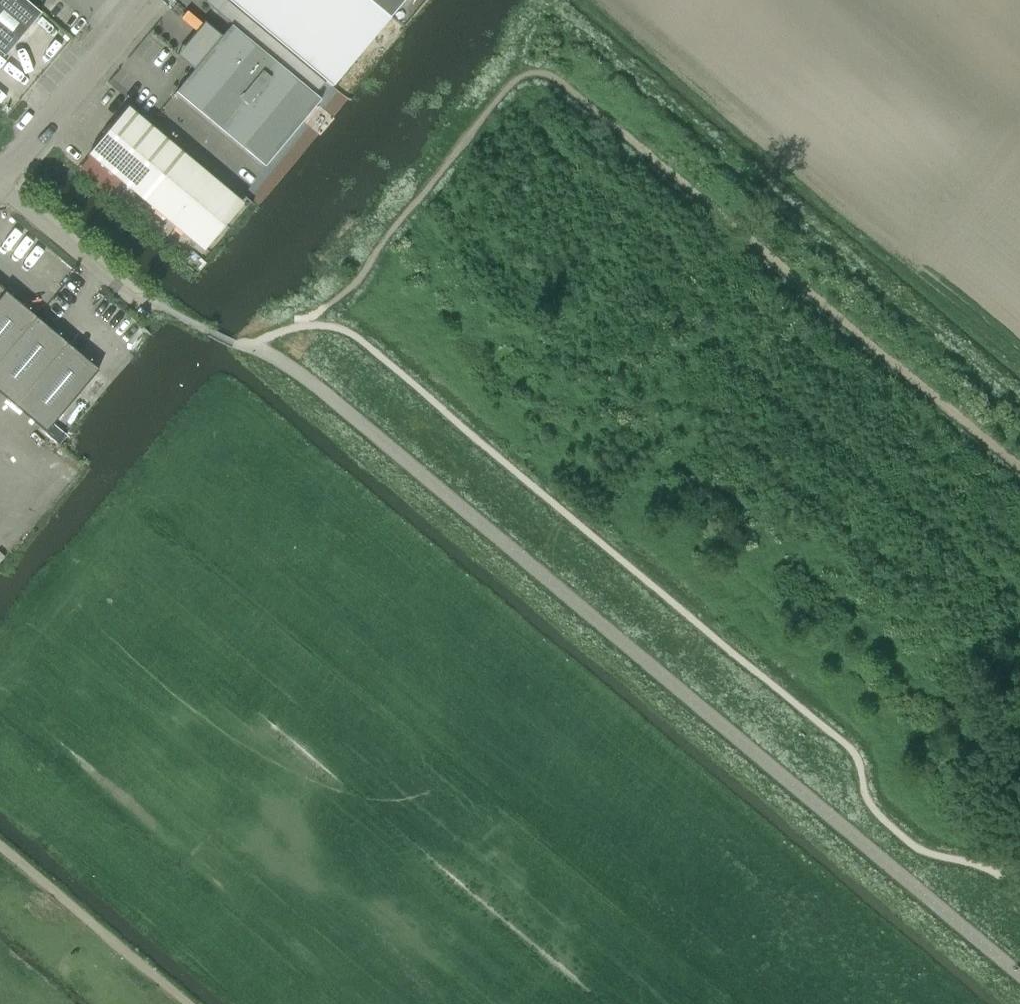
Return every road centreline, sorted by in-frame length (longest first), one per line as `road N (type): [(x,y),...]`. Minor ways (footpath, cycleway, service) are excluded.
road 1 (unclassified): [(0,176),(146,0)]

